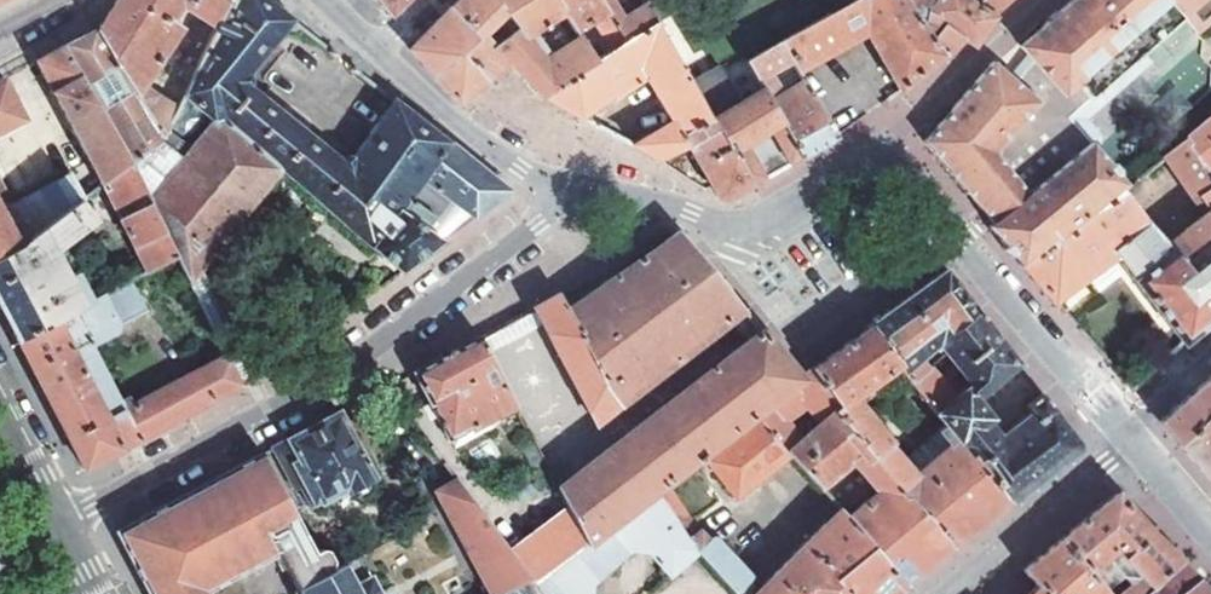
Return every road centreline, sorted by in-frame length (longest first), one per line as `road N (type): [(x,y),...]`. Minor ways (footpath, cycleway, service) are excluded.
road 1 (residential): [(324,0),(450,122),(529,176),(554,182),(545,218),(278,407),(53,520)]
road 2 (residential): [(1129,444),(946,593)]
road 3 (residential): [(1210,534),(1129,444)]

